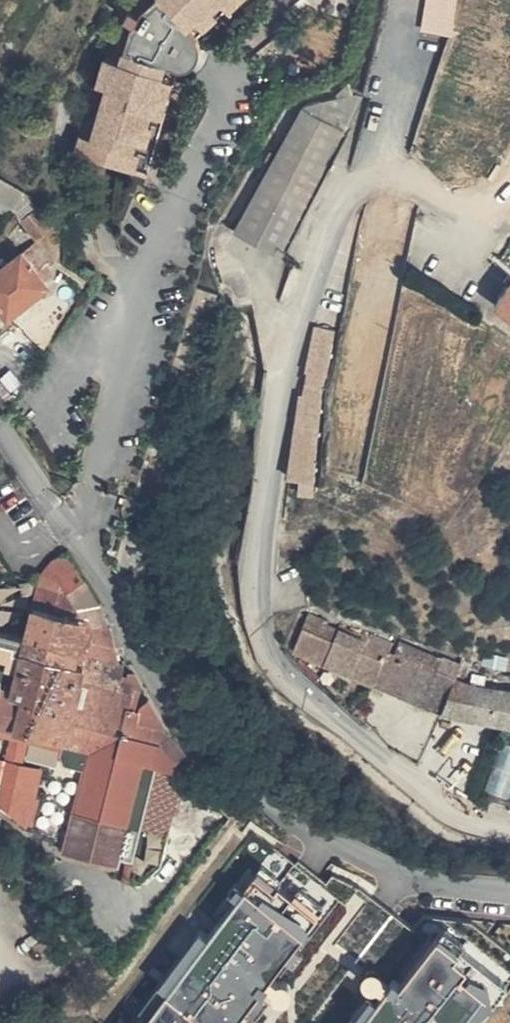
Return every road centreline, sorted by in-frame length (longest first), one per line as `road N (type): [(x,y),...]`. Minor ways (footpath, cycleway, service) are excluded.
road 1 (residential): [(509,834),(443,811),(304,695),(265,643),(257,571),(277,422),(314,274),(346,192),(386,170)]
road 2 (residential): [(0,426),(106,573),(176,707),(279,813),(451,882),(509,888)]
road 3 (residential): [(386,170),(409,64),(399,24),(403,0)]
road 4 (residential): [(386,170),(450,205),(475,208),(509,185)]

